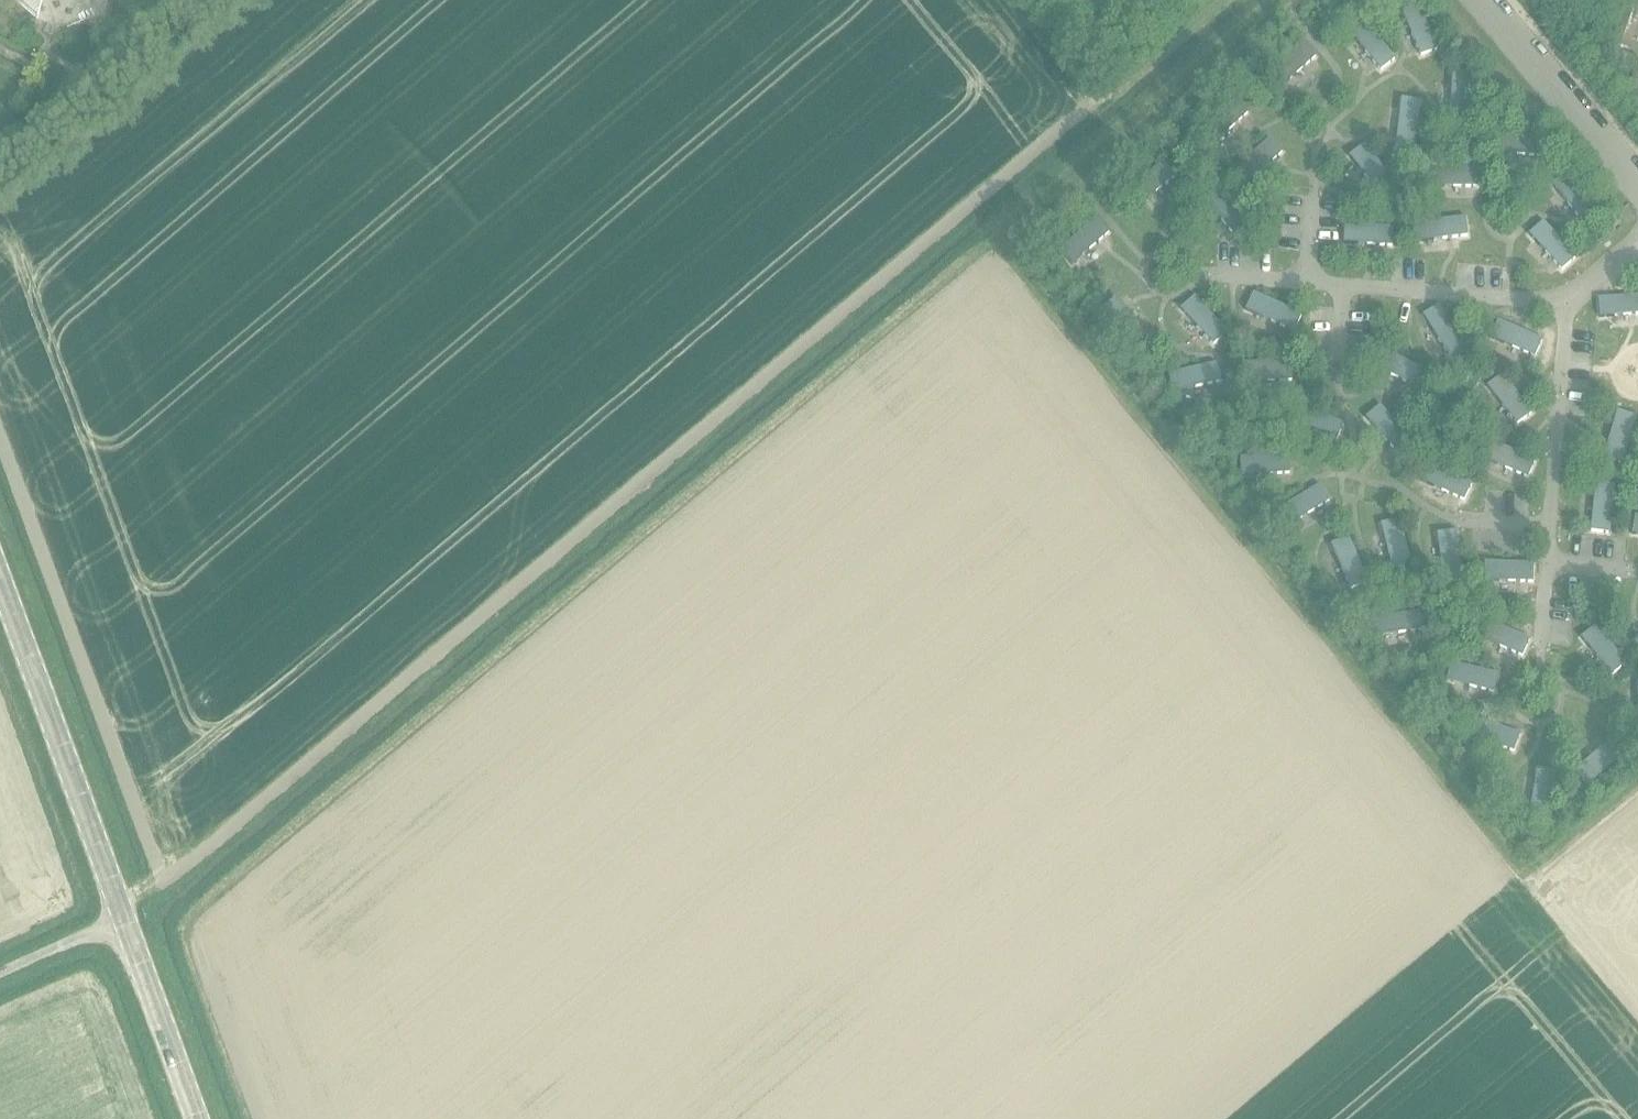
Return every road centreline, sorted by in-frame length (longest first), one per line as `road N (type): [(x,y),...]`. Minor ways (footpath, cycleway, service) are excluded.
road 1 (unclassified): [(123,921),(0,572)]
road 2 (unclassified): [(195,1118),(123,921)]
road 3 (unclassified): [(0,976),(123,921)]

